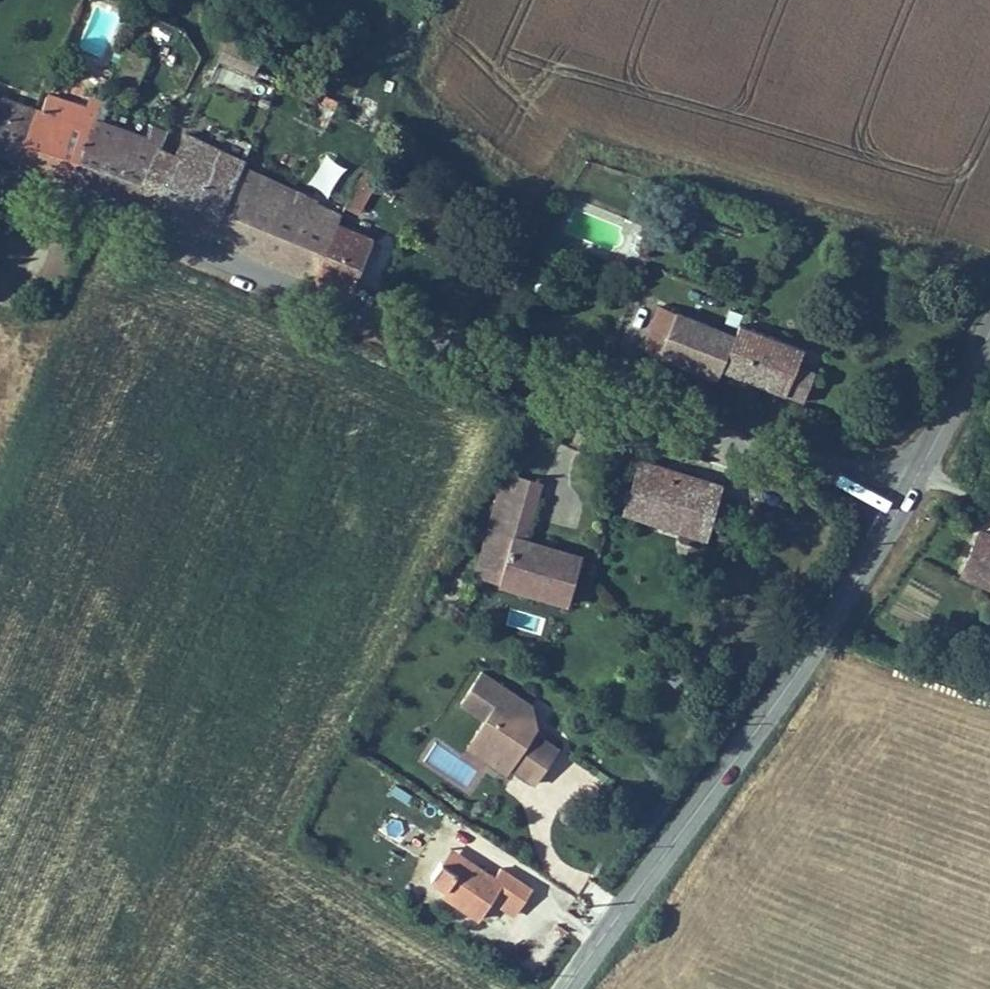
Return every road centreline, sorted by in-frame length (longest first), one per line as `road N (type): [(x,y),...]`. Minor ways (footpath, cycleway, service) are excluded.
road 1 (tertiary): [(907,490),(626,410),(0,179)]
road 2 (tertiary): [(907,490),(840,612),(568,988)]
road 3 (track): [(989,711),(809,658)]
road 4 (tertiary): [(989,331),(907,490)]

